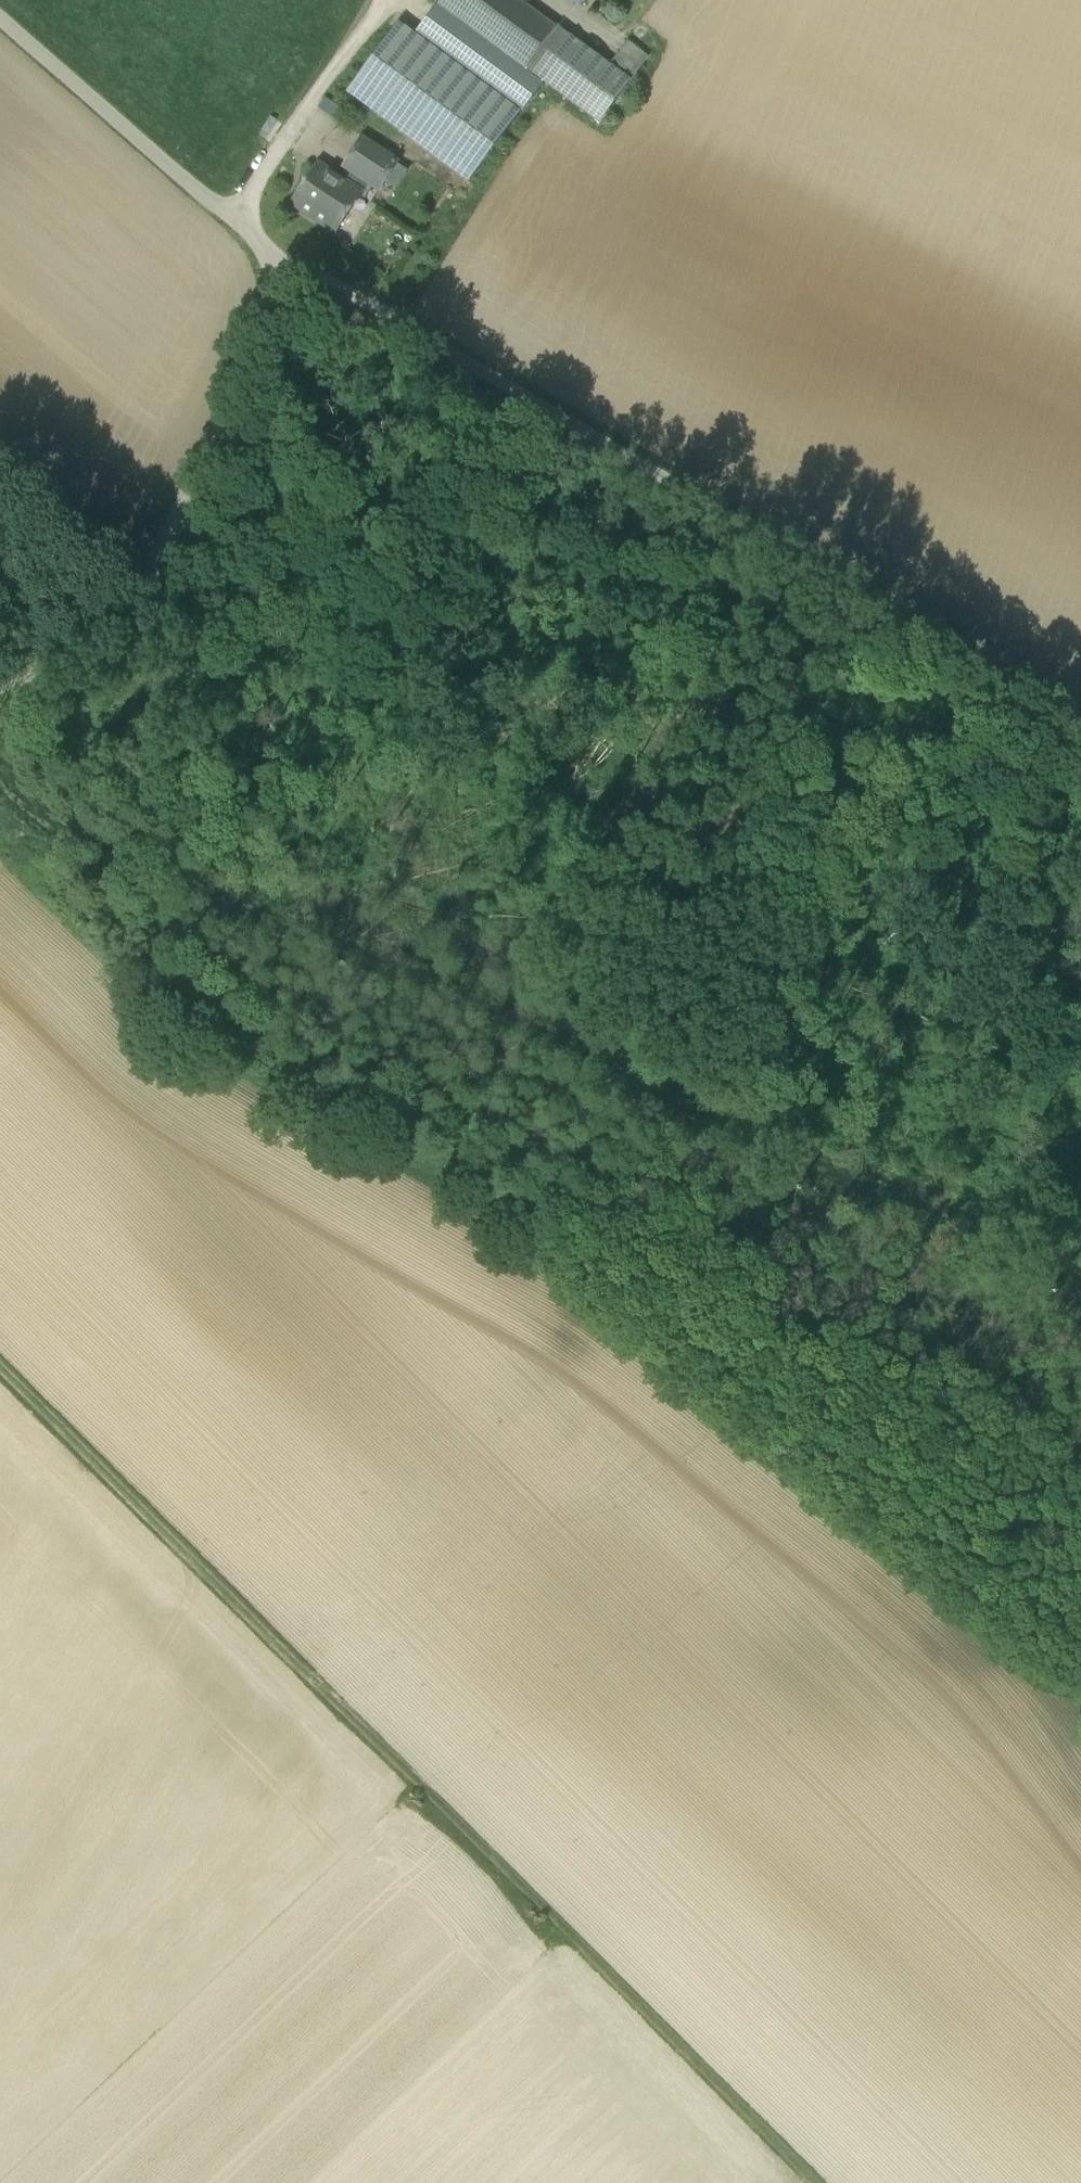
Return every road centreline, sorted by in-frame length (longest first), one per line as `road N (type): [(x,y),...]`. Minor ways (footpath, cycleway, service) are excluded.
road 1 (track): [(811,2182),(0,1367)]
road 2 (track): [(291,259),(1080,729)]
road 3 (unclassified): [(0,688),(89,644),(154,576),(291,259),(209,204),(0,20)]

